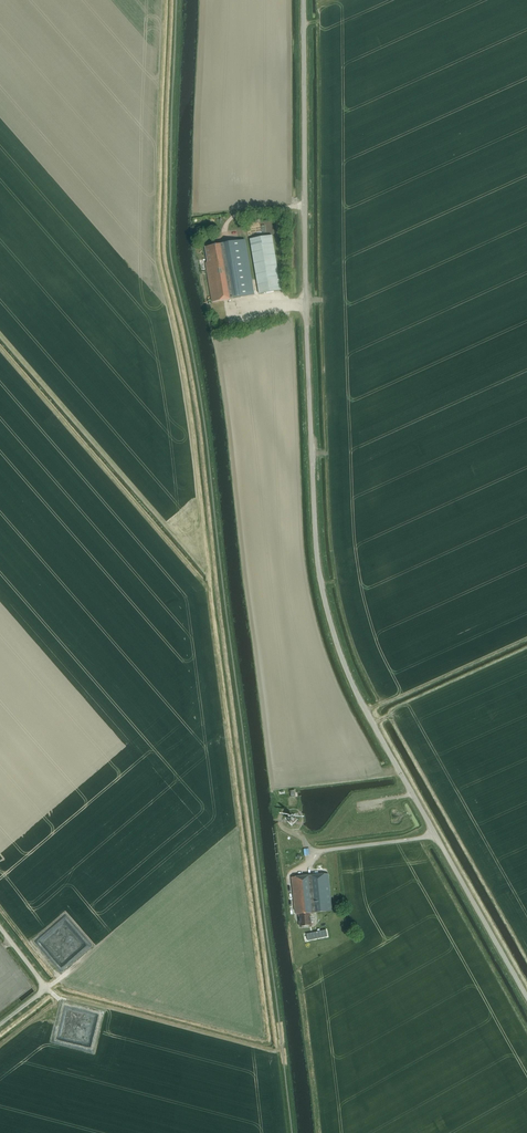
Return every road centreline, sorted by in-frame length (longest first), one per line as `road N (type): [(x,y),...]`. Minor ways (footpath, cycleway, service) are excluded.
road 1 (unclassified): [(526,995),(356,692),(326,604),(311,455),(303,0)]

